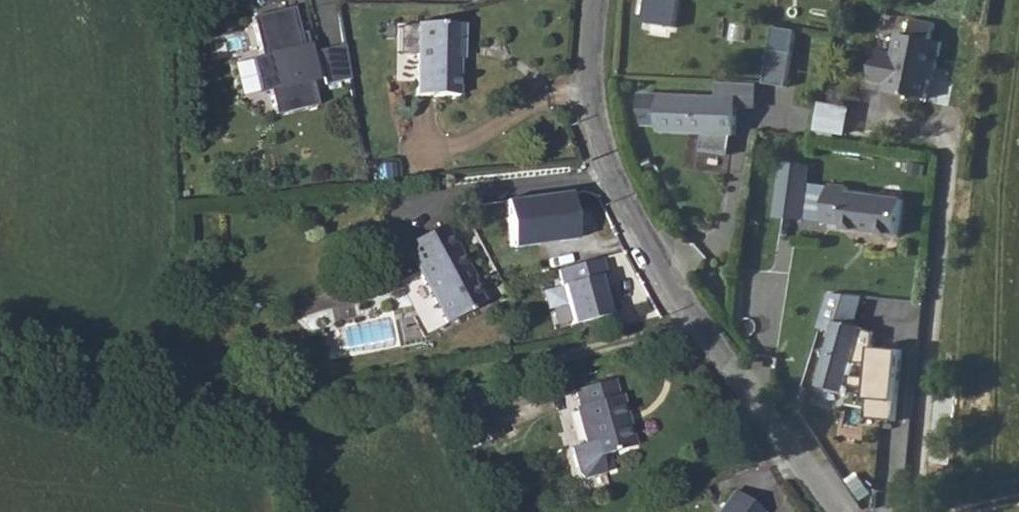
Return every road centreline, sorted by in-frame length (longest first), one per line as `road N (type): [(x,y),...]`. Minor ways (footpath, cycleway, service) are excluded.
road 1 (unclassified): [(838,511),(616,195),(584,84),(587,0)]

